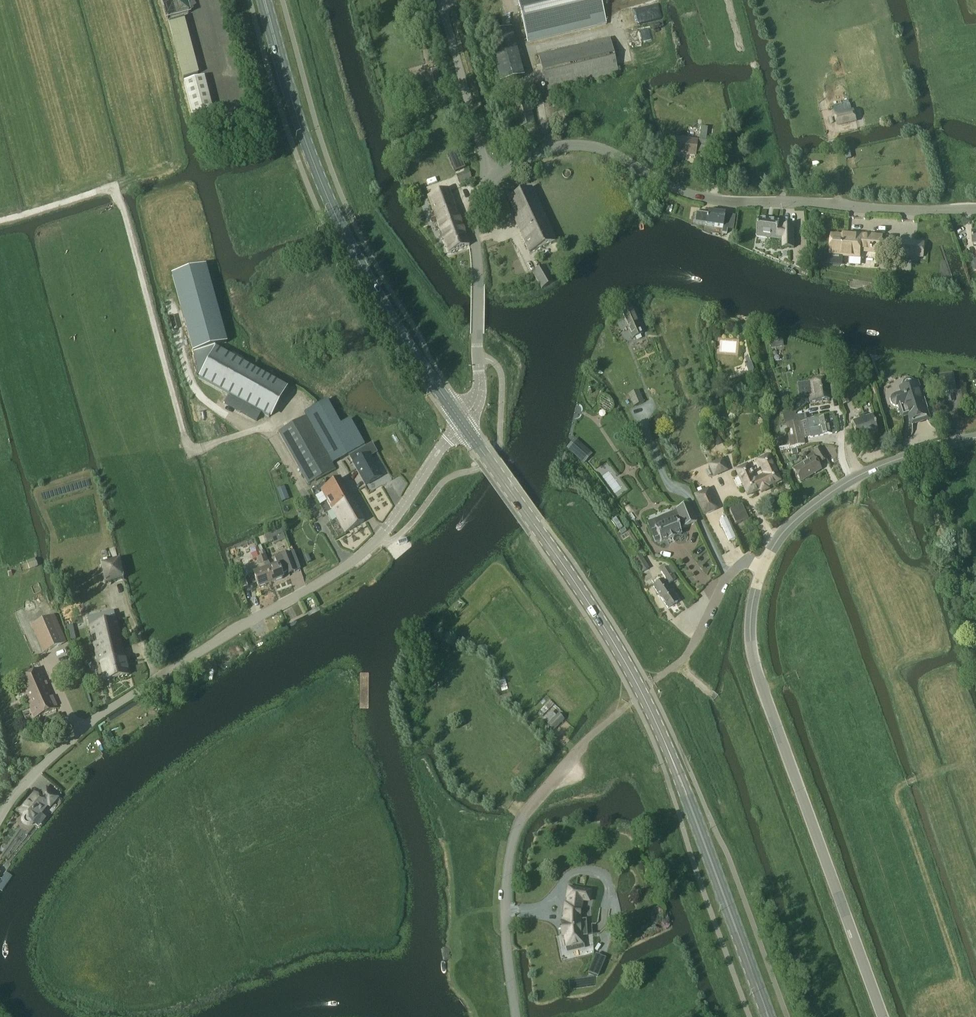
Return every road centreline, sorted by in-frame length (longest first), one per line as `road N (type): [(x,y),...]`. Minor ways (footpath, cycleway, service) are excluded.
road 1 (primary): [(769,1016),(641,691),(461,421)]
road 2 (tertiary): [(0,820),(84,727),(367,550),(461,421)]
road 3 (track): [(304,491),(265,428),(190,452),(116,188),(0,221)]
road 4 (unclassified): [(975,211),(725,202),(677,191),(615,155),(580,146),(554,147),(491,181)]
road 5 (tertiary): [(883,1016),(755,663),(752,602),(764,564)]
road 6 (primary): [(461,421),(392,318),(321,182),(264,0)]
road 7 (unclassified): [(515,1016),(505,906),(520,823),(584,741),(629,706)]
road 8 (tertiary): [(764,564),(786,530),(840,487),(896,460),(975,438)]
road 9 (unclassified): [(461,421),(479,386),(475,217),(491,181)]
road 10 (unclassified): [(491,181),(437,0)]
road 11 (unclassified): [(685,658),(726,580),(743,563),(764,564)]

